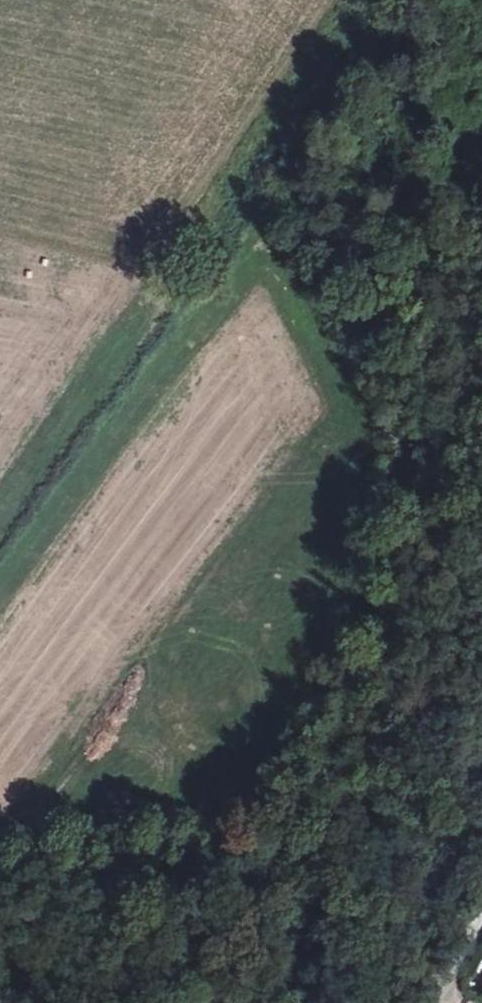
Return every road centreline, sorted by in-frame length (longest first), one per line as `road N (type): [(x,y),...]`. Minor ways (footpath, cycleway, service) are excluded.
road 1 (unclassified): [(0,888),(116,872),(287,867),(385,770),(444,672),(481,553)]

